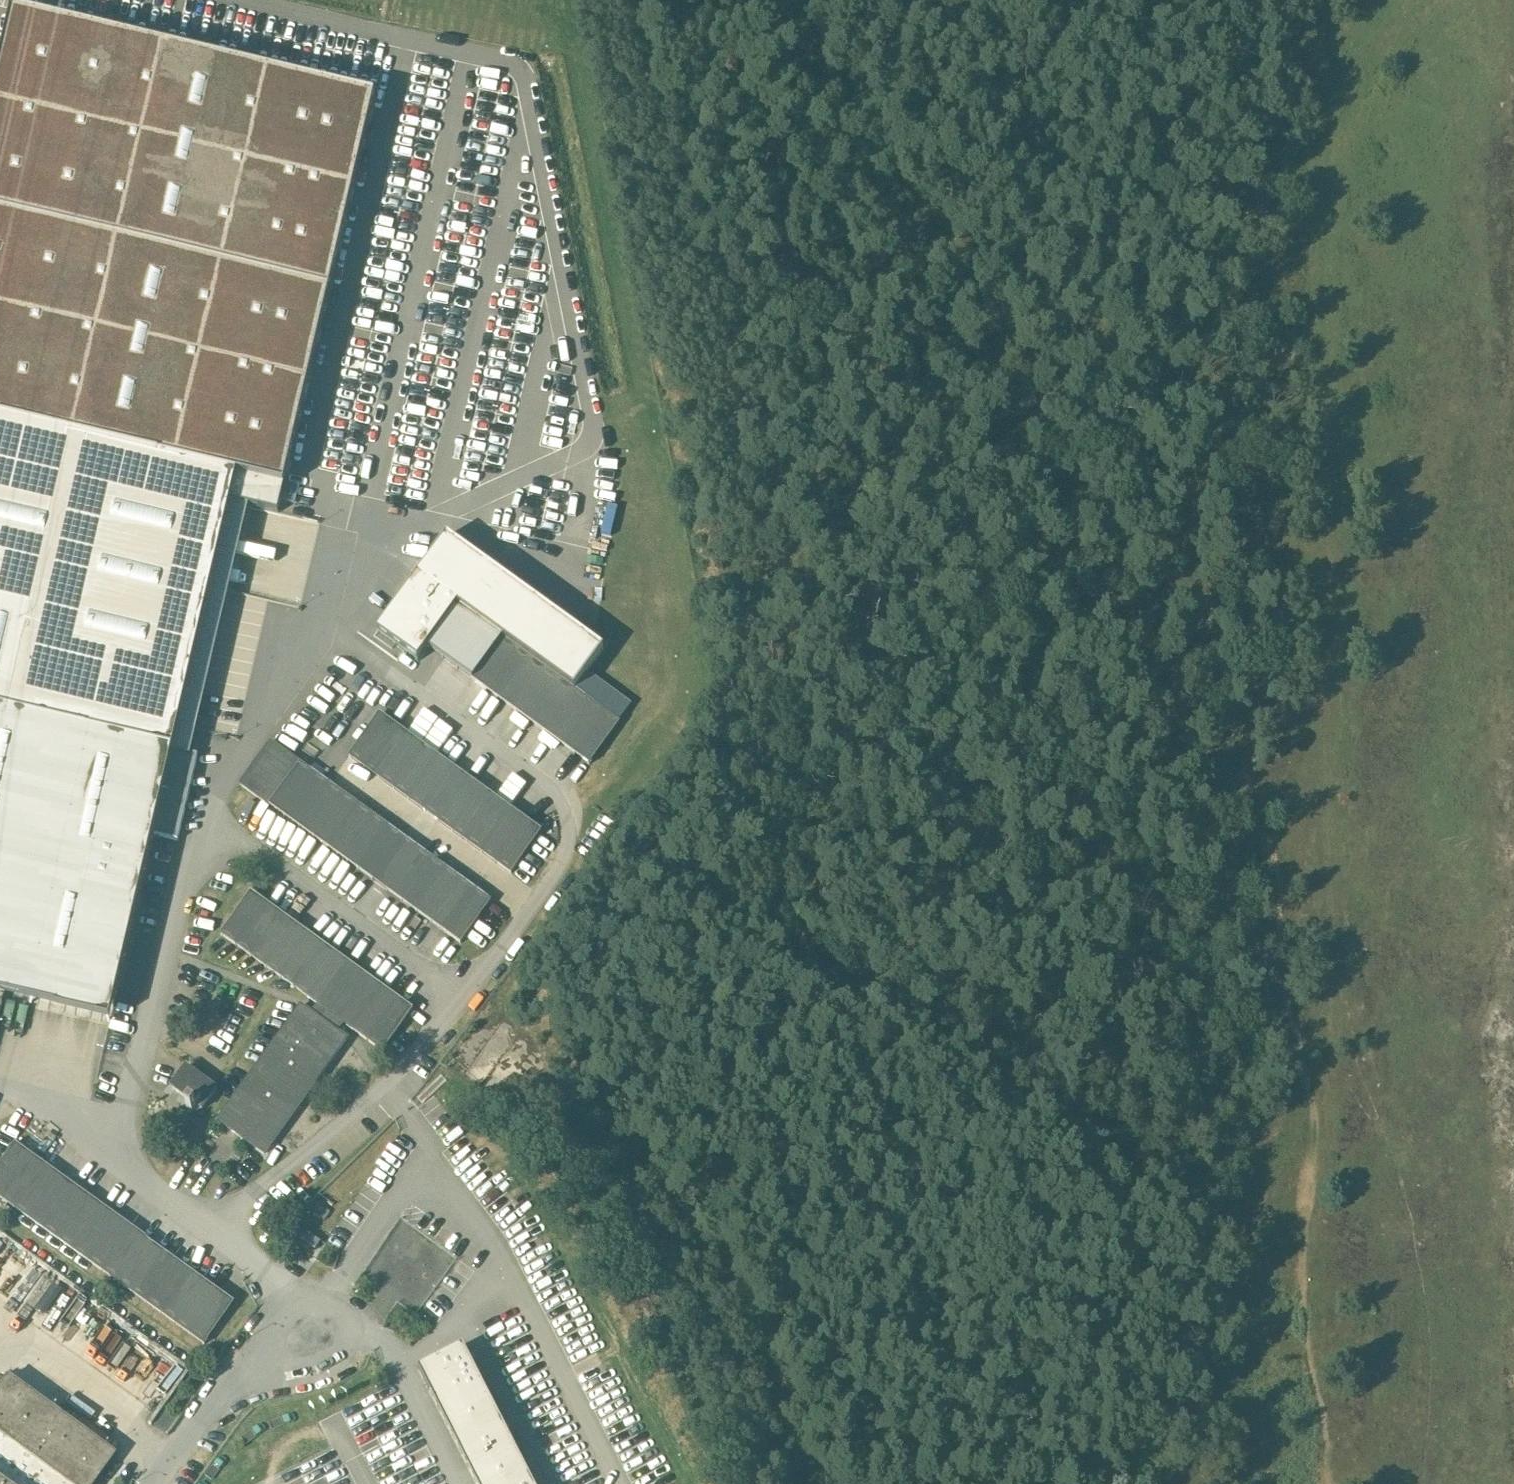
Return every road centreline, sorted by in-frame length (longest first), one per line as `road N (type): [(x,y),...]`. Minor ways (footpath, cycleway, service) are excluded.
road 1 (track): [(289,1294),(459,1086)]
road 2 (unclassified): [(242,1372),(333,1359),(352,1334),(349,1308),(289,1294)]
road 3 (unclassified): [(156,1483),(242,1372)]

